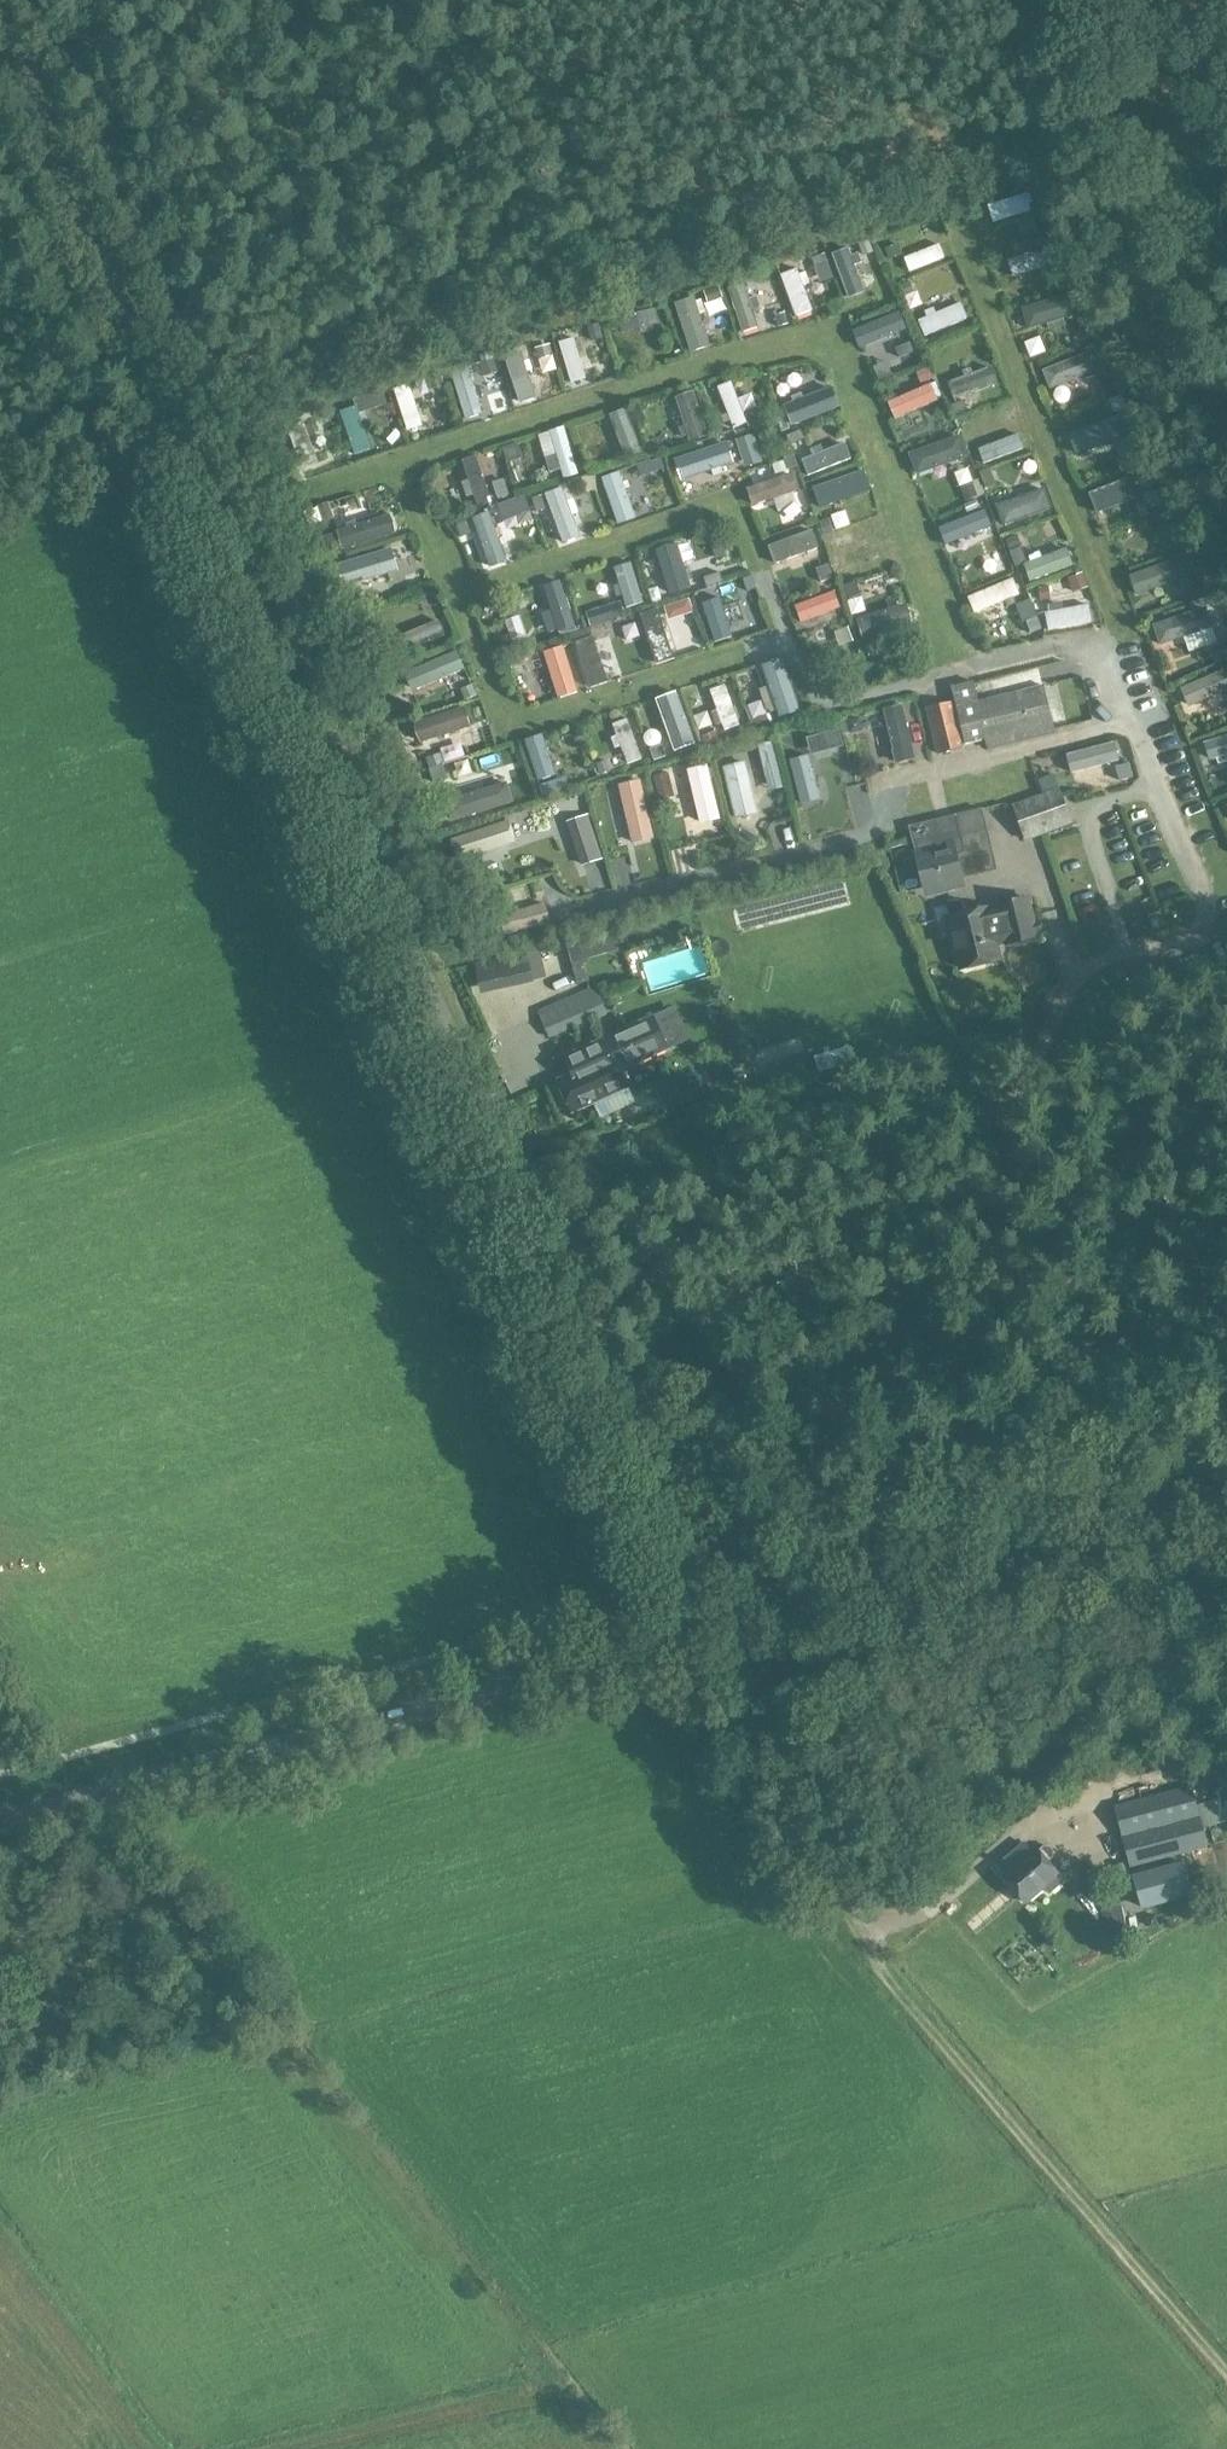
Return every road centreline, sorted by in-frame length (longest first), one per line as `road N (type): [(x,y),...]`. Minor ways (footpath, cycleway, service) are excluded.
road 1 (track): [(1147,1515),(1016,1143),(1014,1106),(1074,981),(1098,961),(1199,936),(1207,916),(1207,896),(1104,633),(832,707),(812,694),(790,638),(517,727),(414,454),(838,332)]
road 2 (unclassified): [(710,1629),(0,25)]
road 3 (track): [(1226,2372),(870,1961),(858,1908),(825,1874),(801,1832),(730,1623)]
road 4 (track): [(550,2374),(89,1794)]
road 5 (tertiary): [(0,1819),(710,1629)]
road 6 (tertiary): [(710,1629),(1226,1494)]
road 7 (track): [(790,638),(735,502),(466,590)]
road 8 (track): [(1104,633),(1123,626),(972,265)]
road 9 (track): [(838,332),(956,674)]

